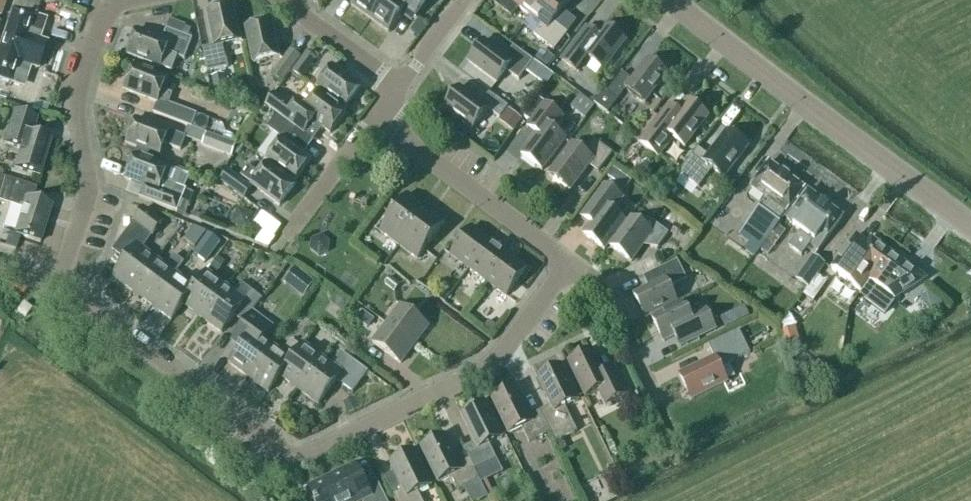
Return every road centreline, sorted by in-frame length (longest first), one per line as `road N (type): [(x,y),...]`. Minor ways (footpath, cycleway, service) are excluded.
road 1 (unclassified): [(57,284),(287,454),(308,456),(487,369),(571,263)]
road 2 (tertiary): [(970,224),(671,0)]
road 3 (unclassified): [(57,284),(88,180),(77,99),(110,10),(141,0)]
road 4 (unclassified): [(571,263),(374,118)]
road 5 (residential): [(571,263),(608,299),(654,395)]
road 6 (unclassified): [(280,0),(398,87)]
road 7 (unclassified): [(289,230),(374,118)]

